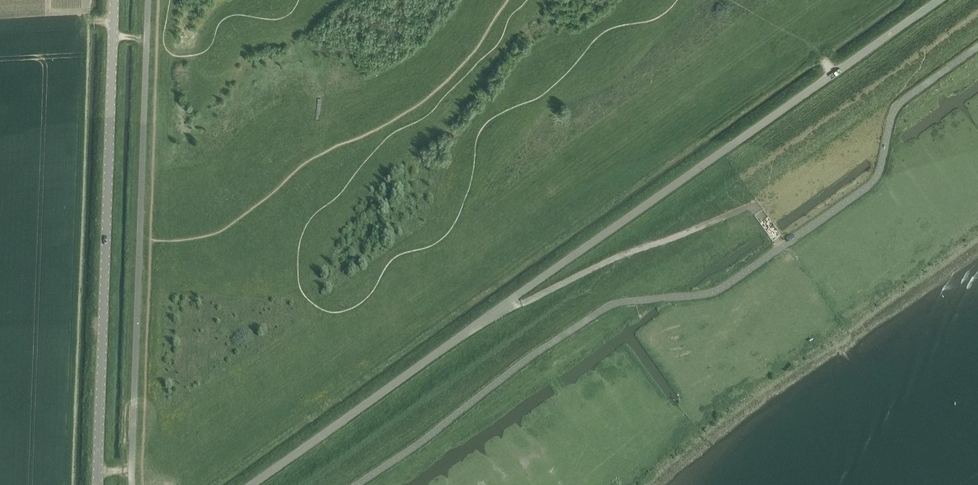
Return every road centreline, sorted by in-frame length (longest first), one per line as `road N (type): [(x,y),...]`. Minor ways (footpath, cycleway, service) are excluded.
road 1 (unclassified): [(254,484),(938,0)]
road 2 (tertiary): [(97,484),(115,0)]
road 3 (track): [(781,248),(751,207),(508,307)]

